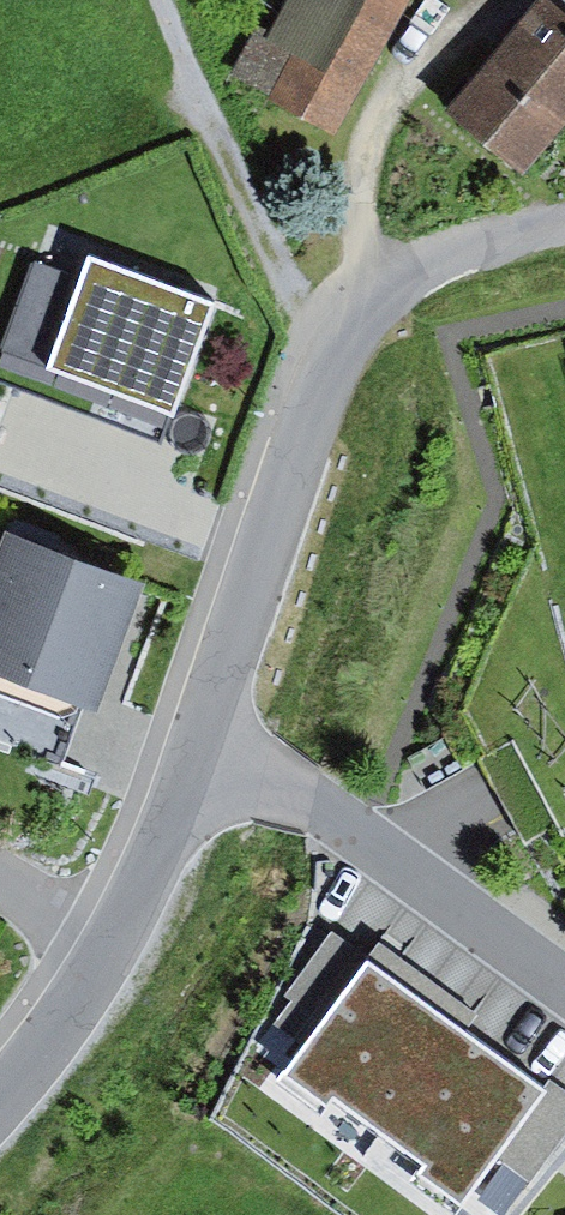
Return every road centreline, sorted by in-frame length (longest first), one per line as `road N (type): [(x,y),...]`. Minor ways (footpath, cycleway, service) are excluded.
road 1 (residential): [(194,750),(326,365),(356,312),(401,272),(564,229)]
road 2 (residential): [(194,750),(315,805),(564,992)]
road 3 (track): [(165,0),(326,365)]
road 4 (track): [(491,0),(411,77),(369,158),(365,196),(385,287)]
road 5 (residential): [(112,949),(194,750)]
road 6 (residential): [(0,1102),(112,949)]
road 7 (residential): [(112,949),(0,888)]

